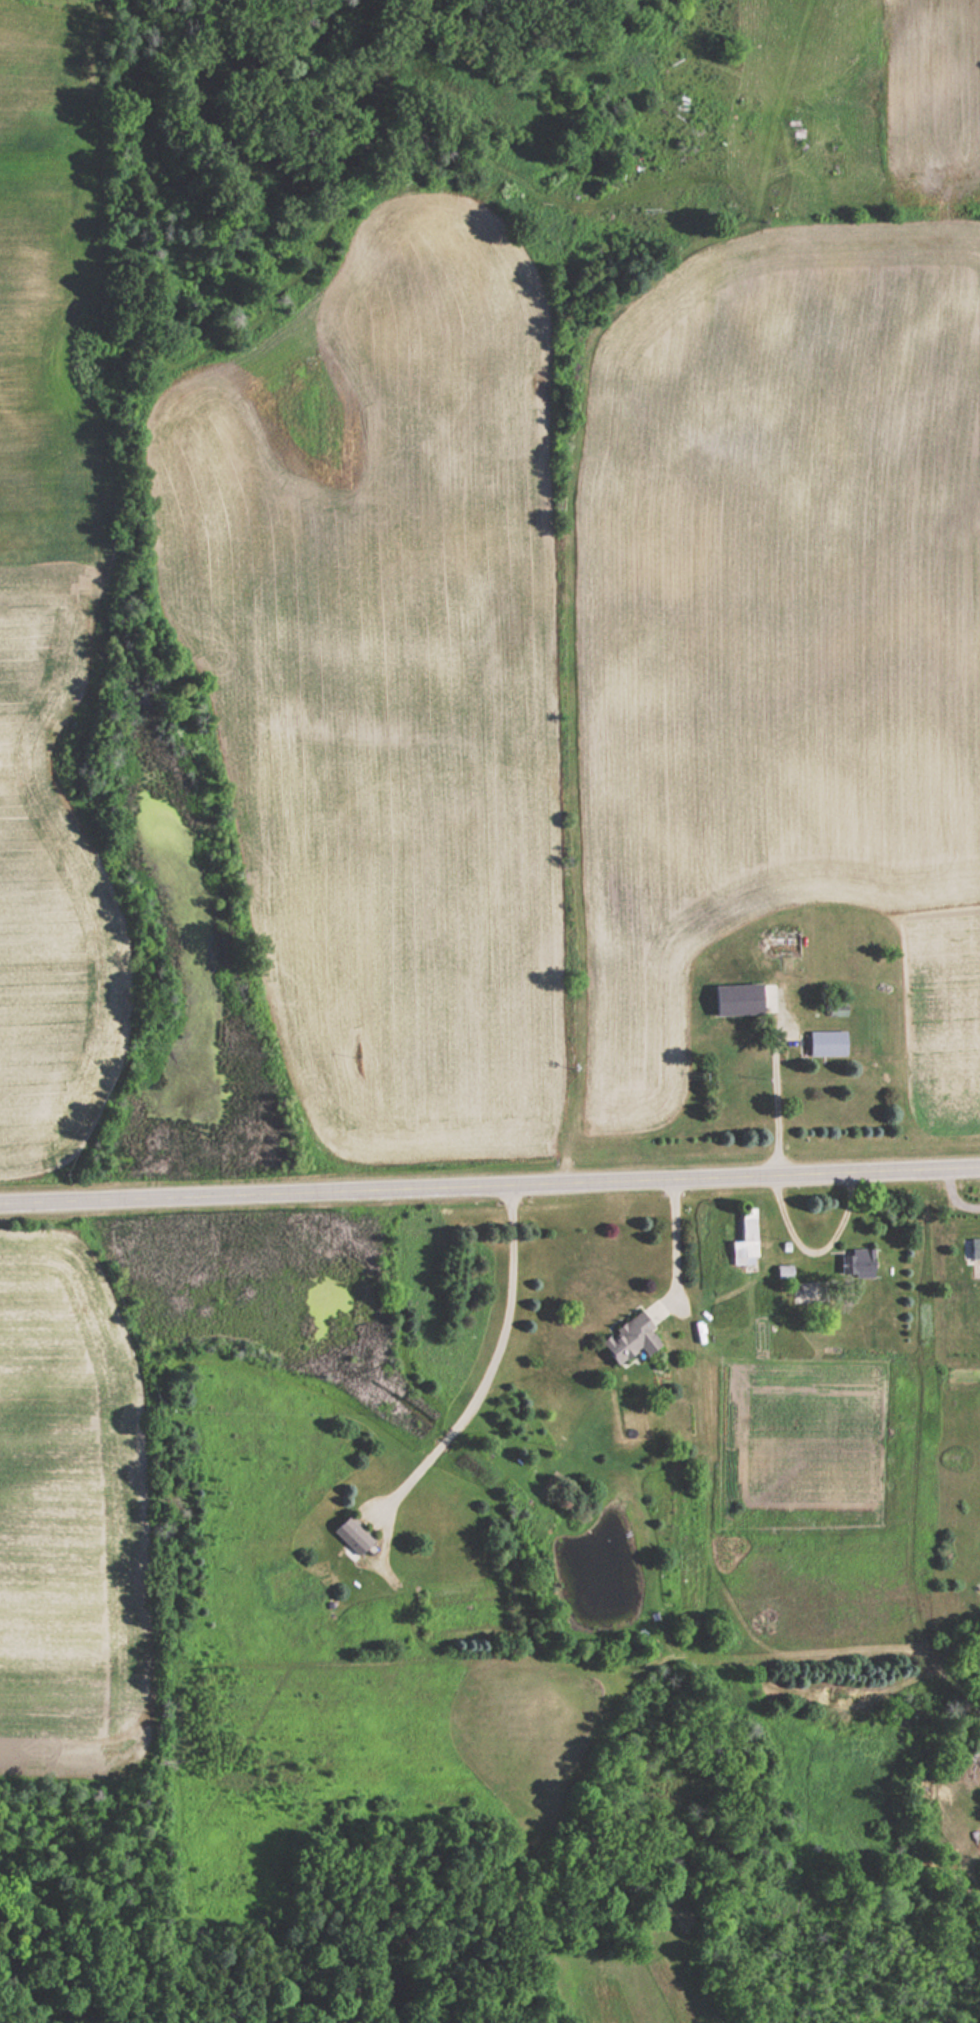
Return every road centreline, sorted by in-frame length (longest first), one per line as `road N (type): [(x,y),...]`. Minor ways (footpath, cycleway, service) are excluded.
road 1 (tertiary): [(0,1198),(979,1162)]

